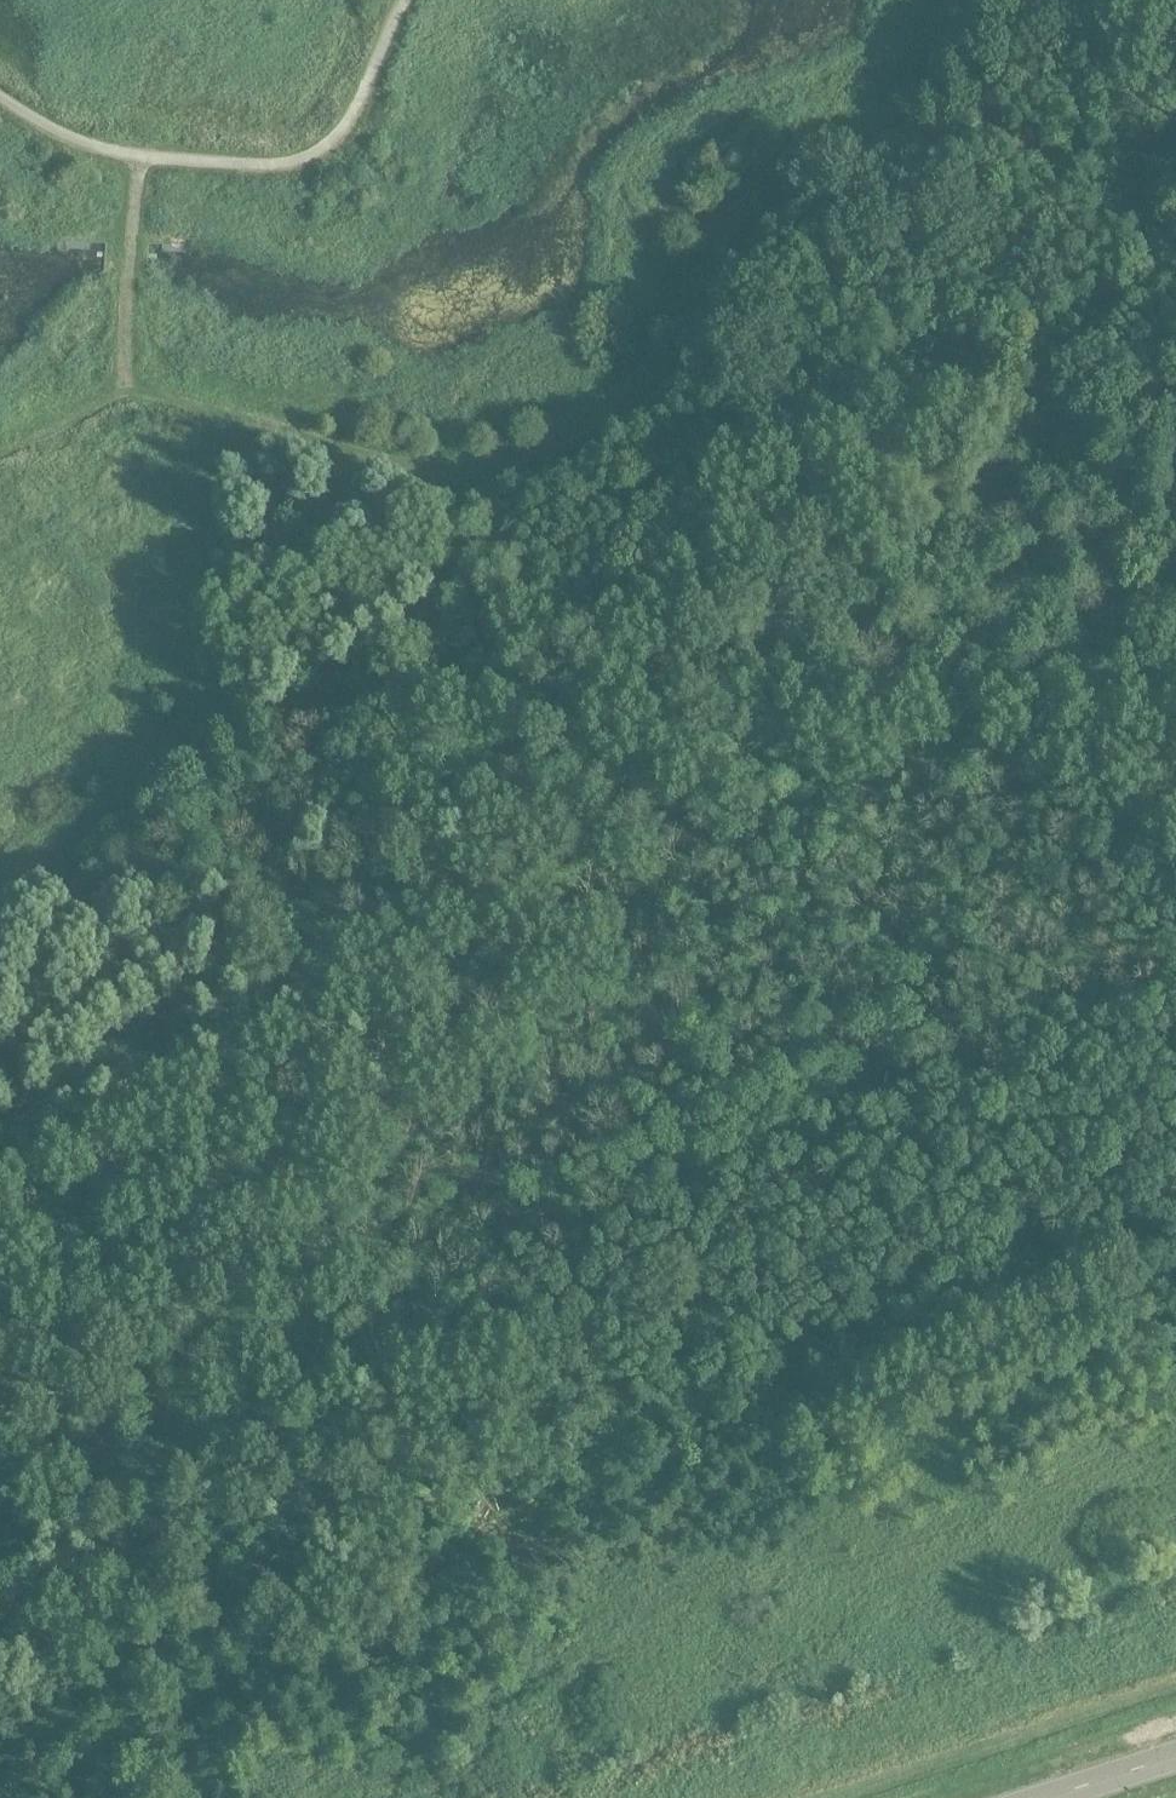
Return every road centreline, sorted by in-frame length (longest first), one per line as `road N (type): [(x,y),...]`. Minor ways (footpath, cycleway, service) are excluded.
road 1 (tertiary): [(1039,1797),(1175,1754)]

